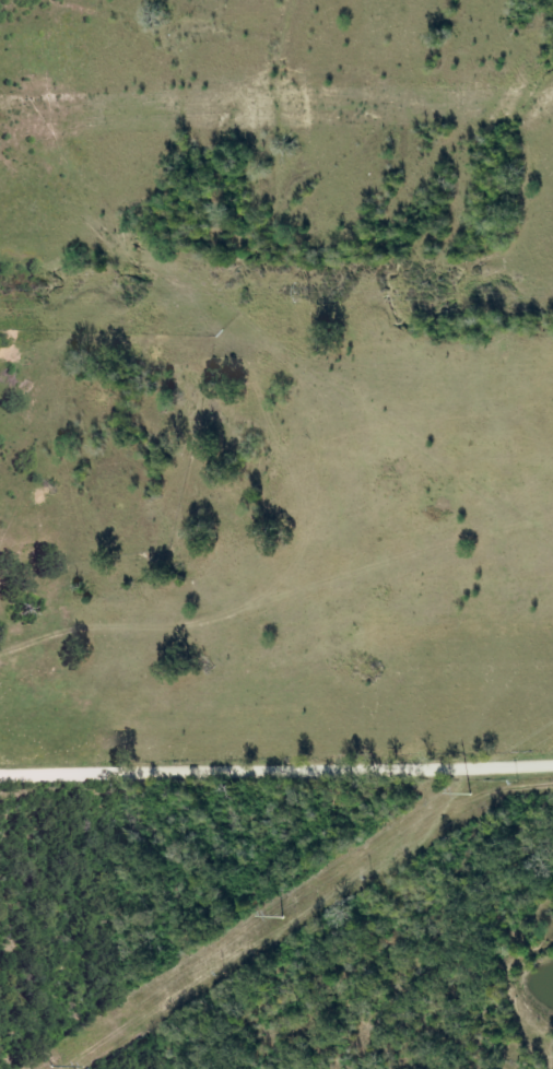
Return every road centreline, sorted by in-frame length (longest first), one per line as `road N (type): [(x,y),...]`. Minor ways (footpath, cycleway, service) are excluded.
road 1 (residential): [(552,766),(0,777)]

